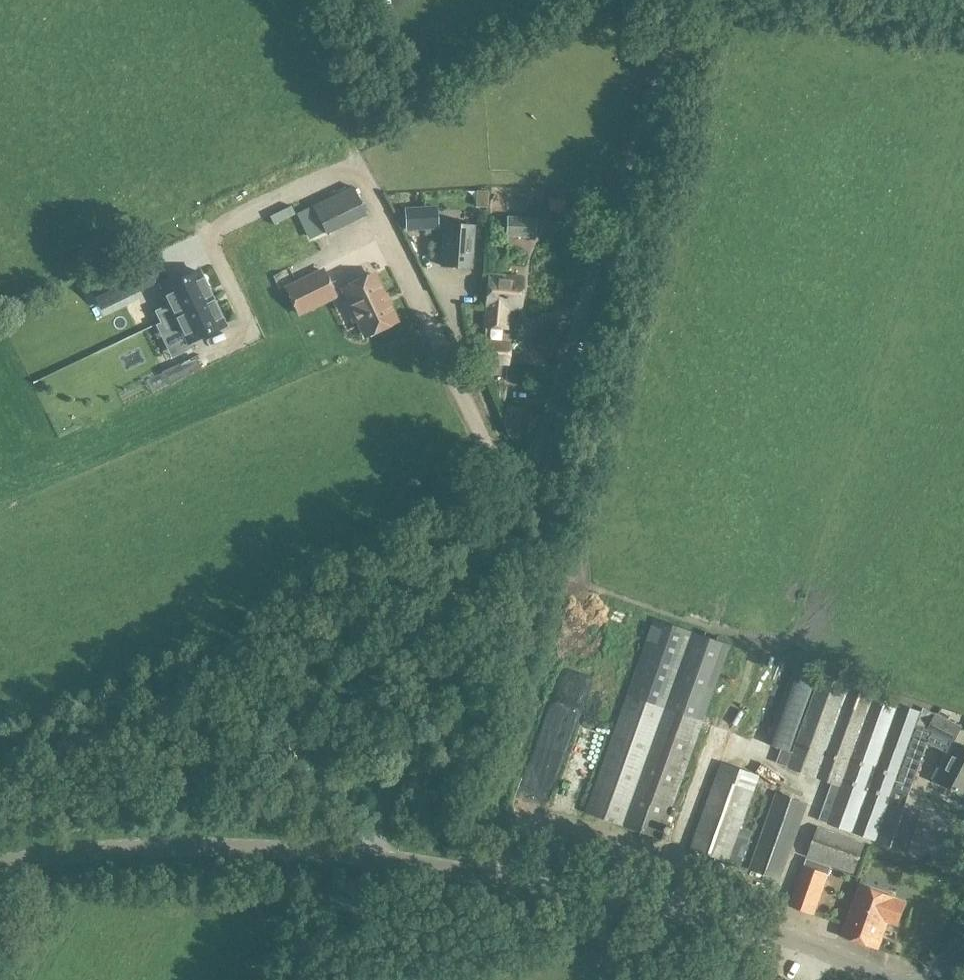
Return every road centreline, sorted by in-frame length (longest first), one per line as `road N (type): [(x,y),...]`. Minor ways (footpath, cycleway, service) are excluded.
road 1 (unclassified): [(365,856),(426,658),(536,446),(614,201)]
road 2 (unclassified): [(365,856),(756,928),(841,954),(883,979)]
road 3 (unclassified): [(0,863),(137,848),(365,856)]
road 4 (track): [(614,201),(691,0)]

